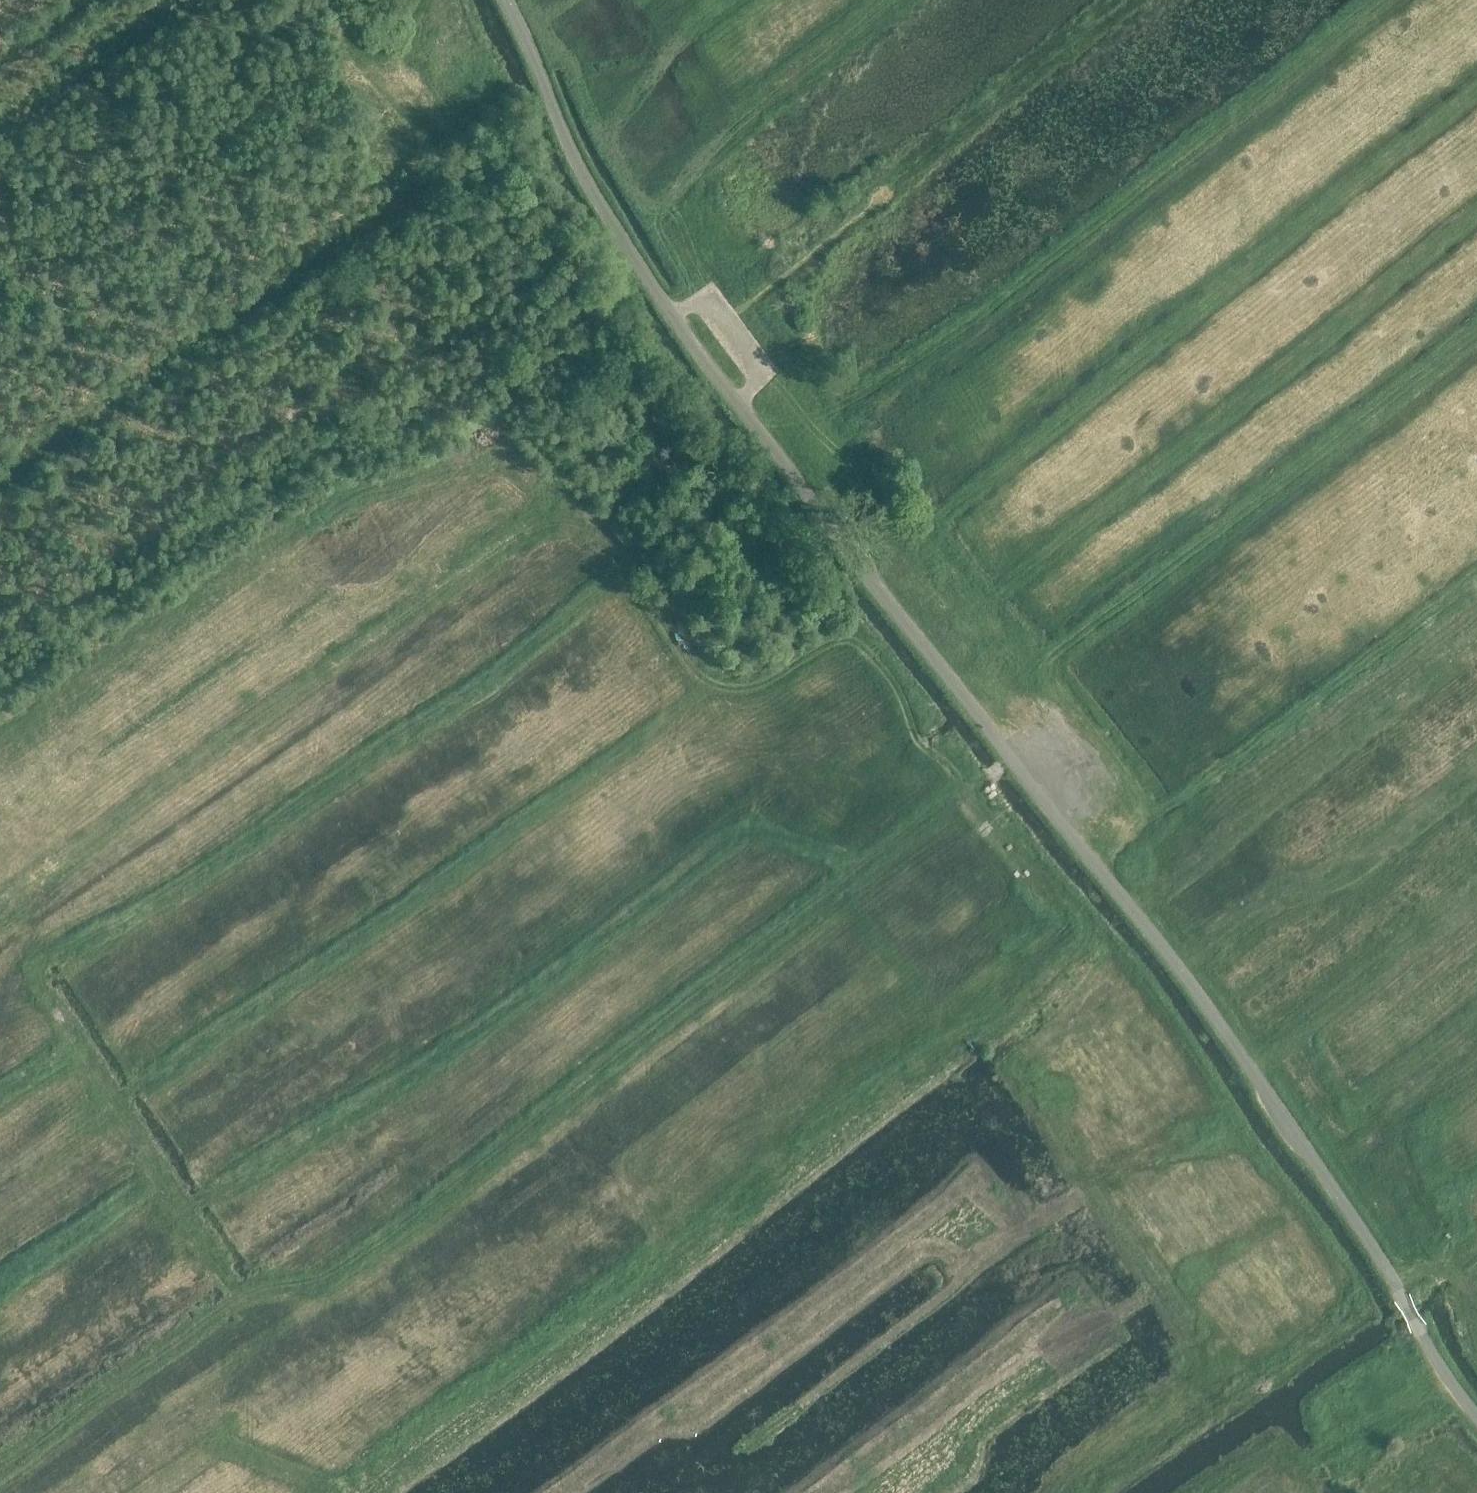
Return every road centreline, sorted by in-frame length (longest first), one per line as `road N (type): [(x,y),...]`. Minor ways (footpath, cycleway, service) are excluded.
road 1 (tertiary): [(1476,1417),(1213,1015),(688,341),(587,184),(506,0)]

